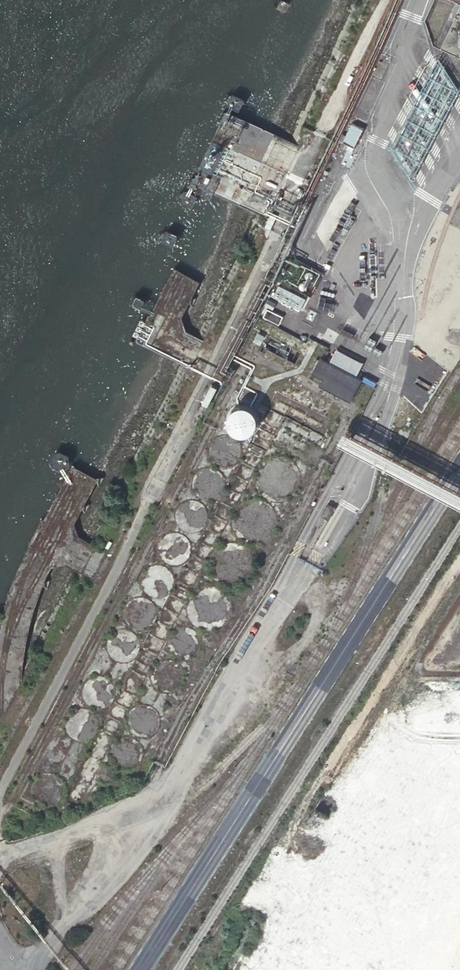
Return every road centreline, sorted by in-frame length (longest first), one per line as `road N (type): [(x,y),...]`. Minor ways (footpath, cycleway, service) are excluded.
road 1 (tertiary): [(140,969),(459,469)]

